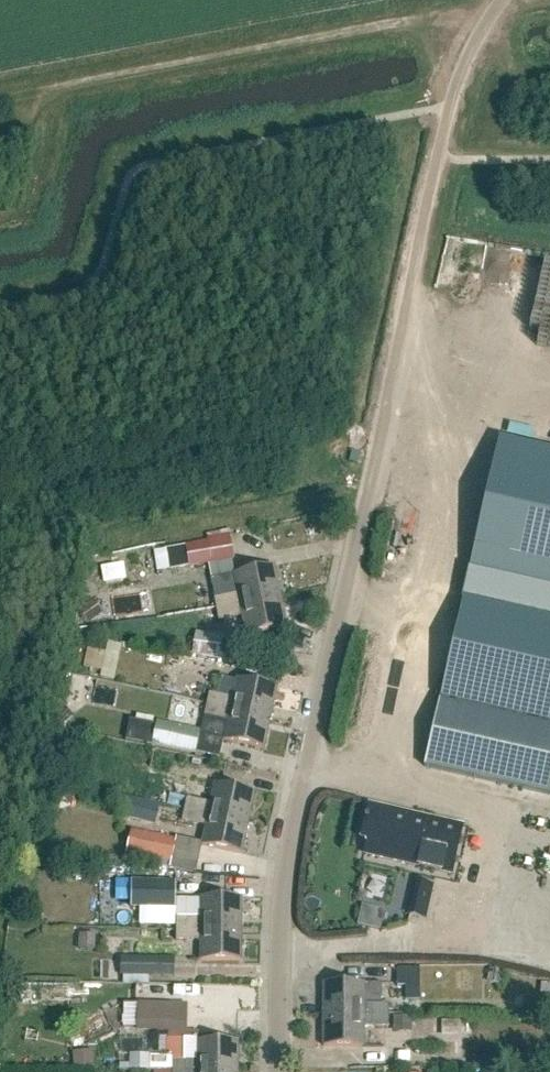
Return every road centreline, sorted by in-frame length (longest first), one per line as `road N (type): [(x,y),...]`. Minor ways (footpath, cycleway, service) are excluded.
road 1 (residential): [(278,1071),(287,861),(450,108)]
road 2 (unclassified): [(450,108),(470,47),(501,0)]

